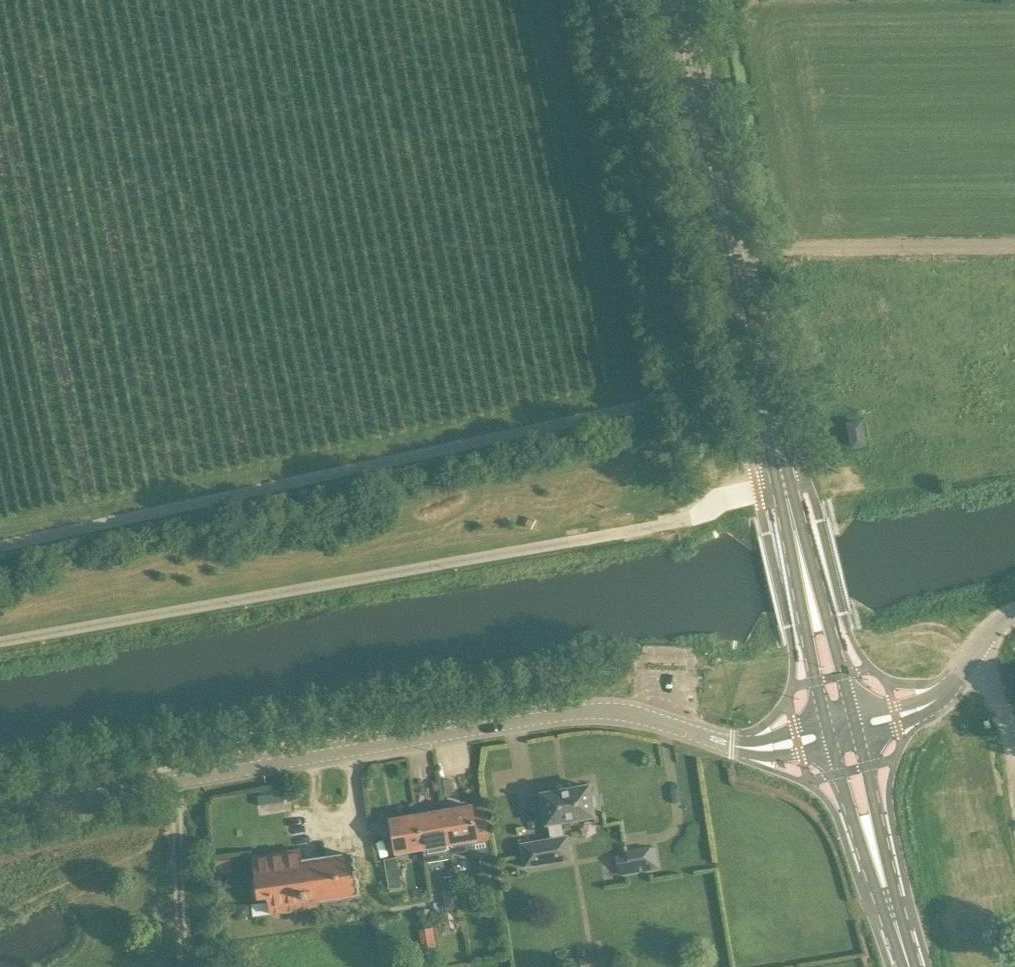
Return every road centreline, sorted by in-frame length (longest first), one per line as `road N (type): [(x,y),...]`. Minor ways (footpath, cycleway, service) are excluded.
road 1 (unclassified): [(0,642),(497,556),(783,484)]
road 2 (tertiary): [(177,782),(574,713),(644,717),(723,744)]
road 3 (secondary): [(783,484),(670,0)]
road 4 (secondary): [(831,746),(885,920),(909,966)]
road 5 (secondary): [(909,966),(857,738)]
road 6 (secondary): [(852,717),(802,529),(788,510)]
road 7 (secondary): [(788,510),(826,724)]
road 8 (residential): [(177,782),(191,966)]
road 9 (tertiary): [(0,815),(177,782)]

